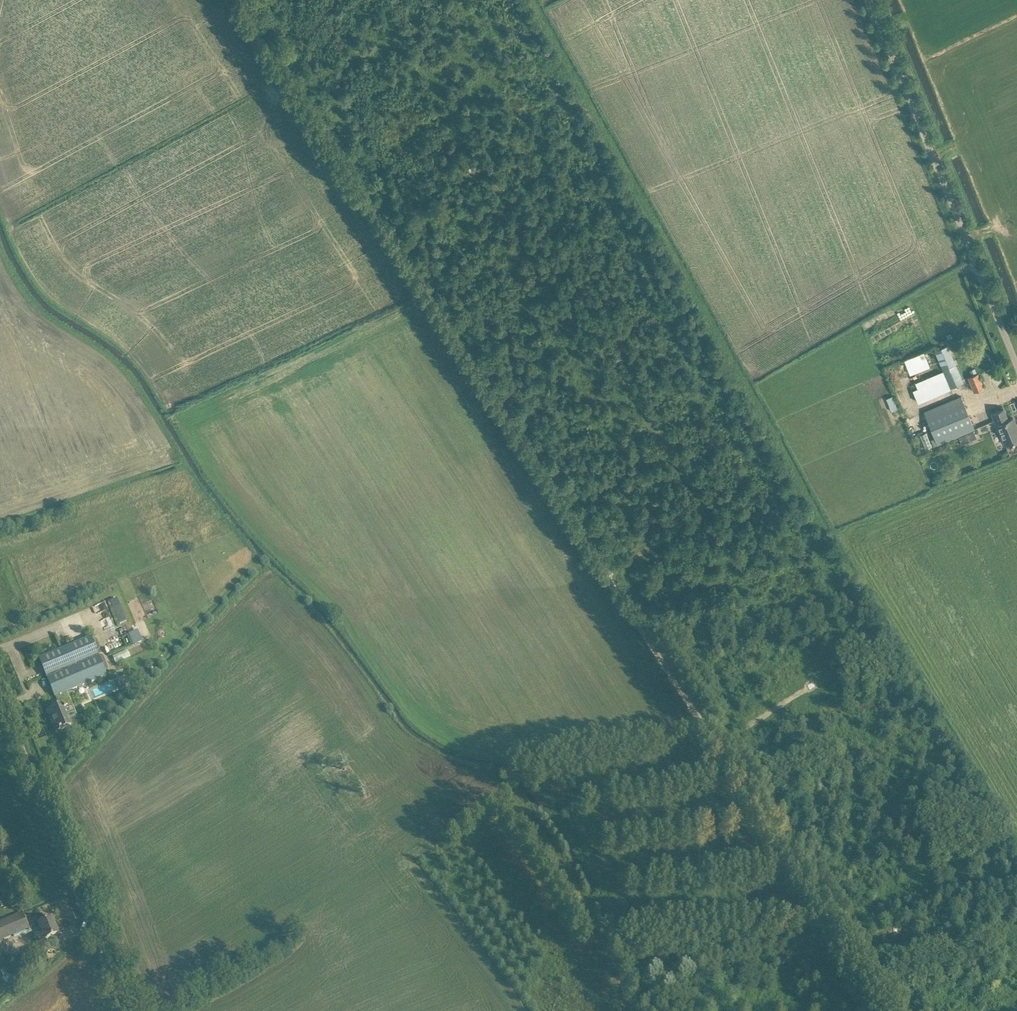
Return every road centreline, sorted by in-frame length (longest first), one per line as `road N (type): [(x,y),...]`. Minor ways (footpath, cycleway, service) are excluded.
road 1 (track): [(231,0),(601,567)]
road 2 (unclassified): [(895,1010),(601,567)]
road 3 (unclassified): [(1016,366),(870,0)]
road 4 (tertiary): [(127,1010),(0,701)]

